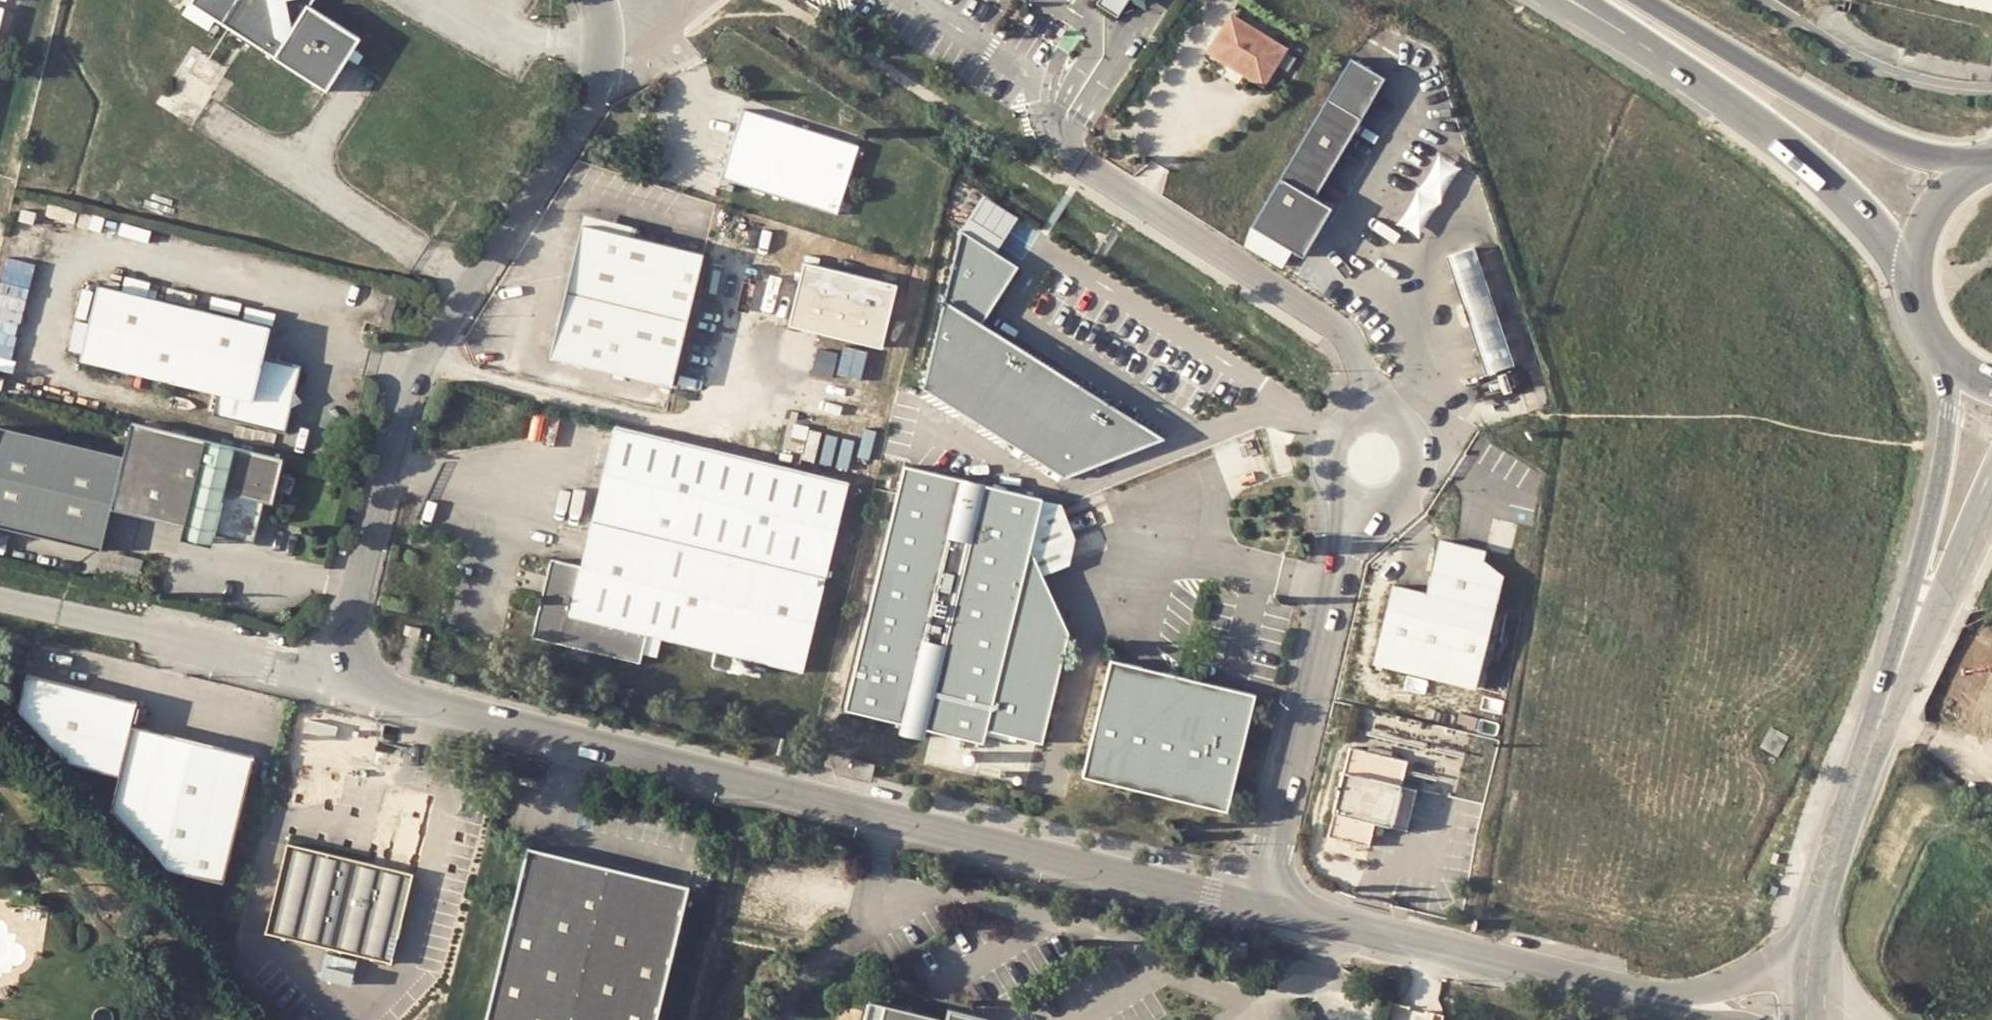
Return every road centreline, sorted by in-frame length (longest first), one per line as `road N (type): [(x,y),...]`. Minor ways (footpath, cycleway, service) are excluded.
road 1 (unclassified): [(1256,900),(675,766),(342,678)]
road 2 (unclassified): [(592,0),(606,34),(596,80),(409,398),(342,678)]
road 3 (unclassified): [(1678,1000),(1256,900)]
road 4 (unclassified): [(1256,900),(1361,507)]
road 5 (unclassified): [(1368,414),(1358,362),(1340,328),(1080,167)]
road 6 (secondary): [(1990,171),(1854,123),(1641,0)]
road 7 (unclassified): [(342,678),(0,599)]
road 8 (tertiary): [(1908,641),(1832,862),(1809,966)]
road 9 (tertiary): [(1964,368),(1908,641)]
road 10 (unclassified): [(1552,0),(1789,140)]
road 11 (secondary): [(1582,0),(1789,140)]
road 12 (secondary): [(1789,140),(1896,251),(1925,302)]
road 13 (tertiary): [(1908,641),(1991,490)]
road 14 (unclassified): [(1361,507),(1403,499),(1422,457),(1405,425),(1368,414)]
road 15 (secondary): [(1990,171),(1958,193),(1935,225),(1923,263),(1925,302)]
road 16 (unclassified): [(1809,966),(1678,1000)]
road 17 (track): [(1883,716),(1991,784)]
road 18 (unclassified): [(1368,414),(1344,424),(1328,451),(1331,481),(1361,507)]

